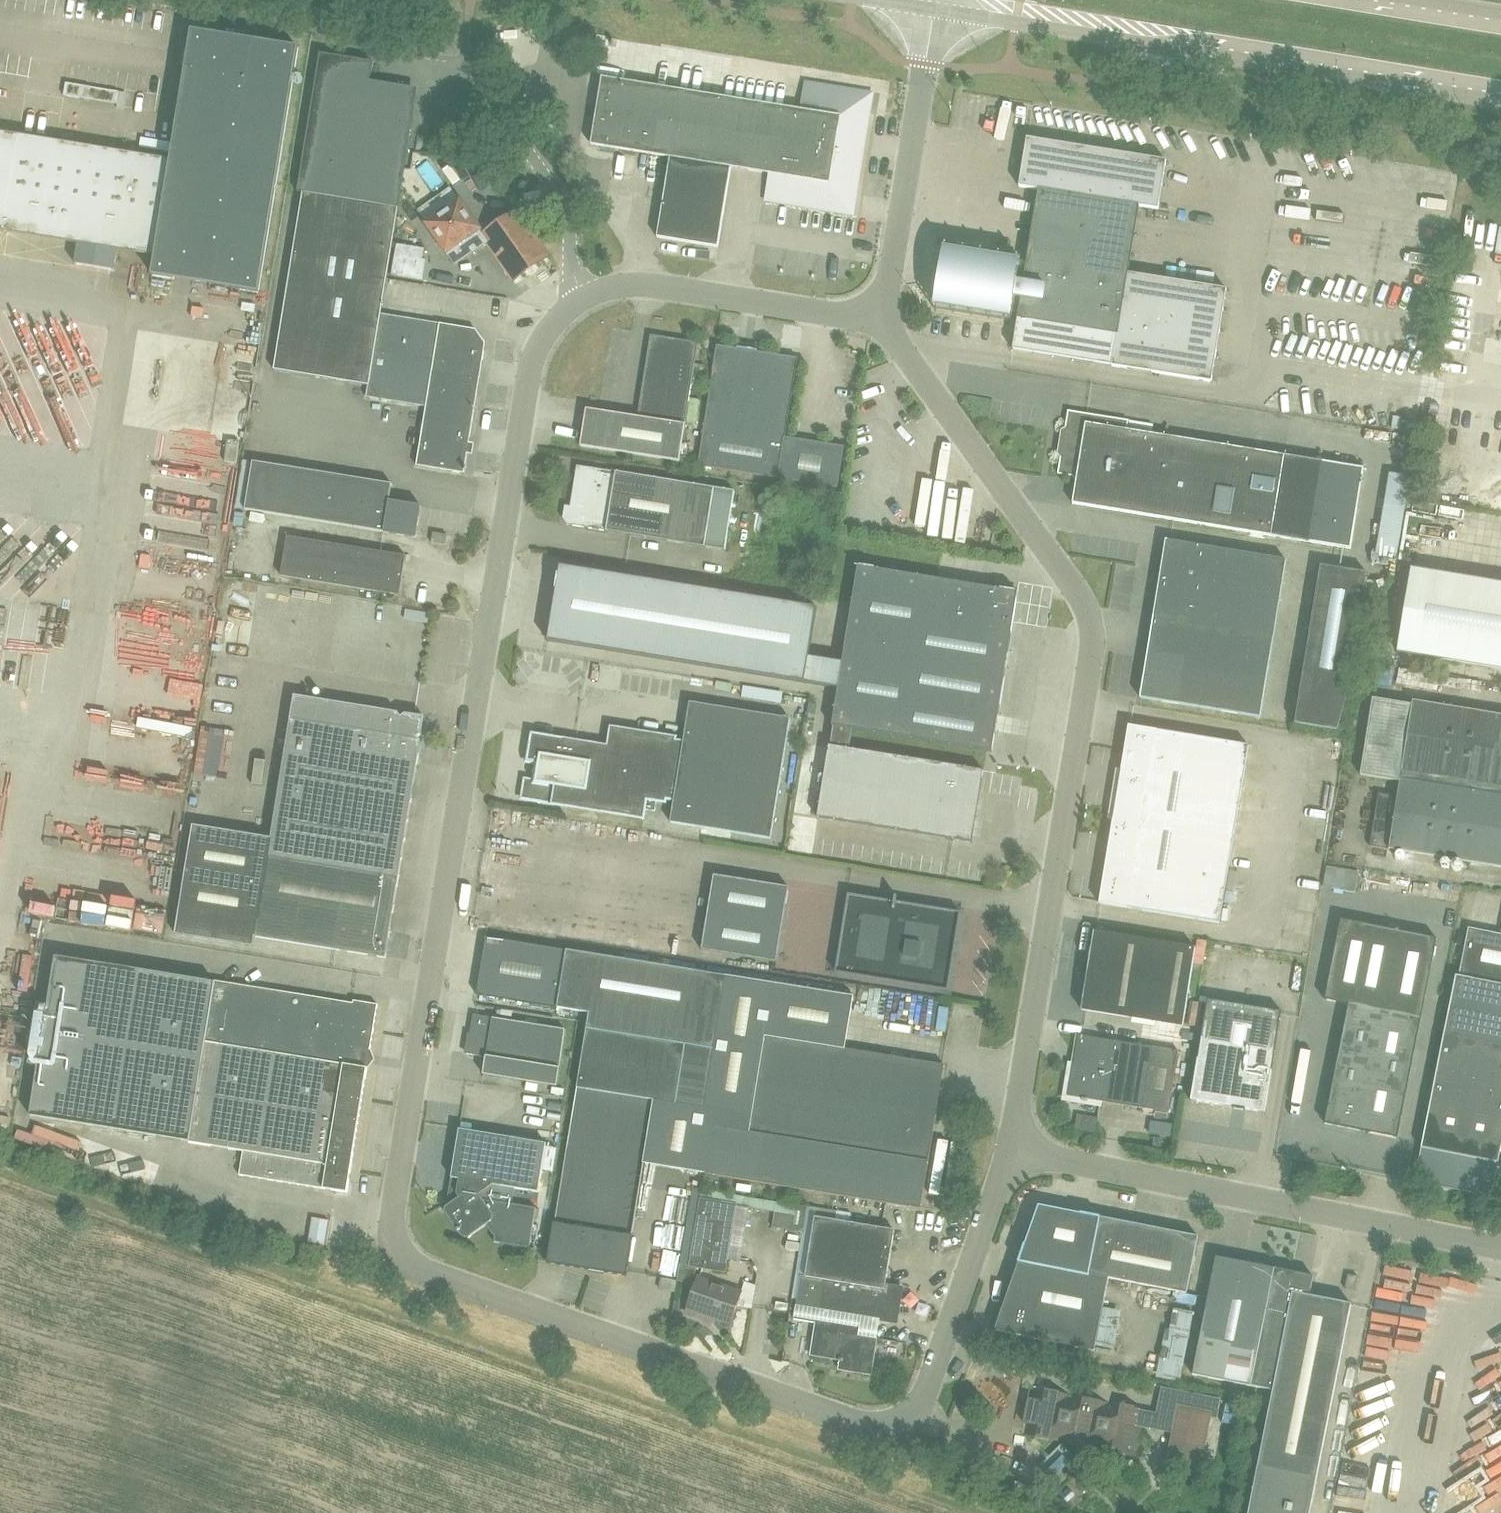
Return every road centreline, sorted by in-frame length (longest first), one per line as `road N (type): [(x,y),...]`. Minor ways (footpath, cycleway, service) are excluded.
road 1 (unclassified): [(876,318),(617,284),(564,312),(539,345),(394,1235),(424,1269),(873,1426),(900,1424),(919,1414),(1009,1151)]
road 2 (unclassified): [(1009,1151),(1092,628),(1081,596),(876,318)]
road 3 (secondary): [(936,10),(1500,103)]
road 4 (unclassified): [(1500,1247),(1009,1151)]
road 5 (unclassified): [(876,318),(936,10)]

